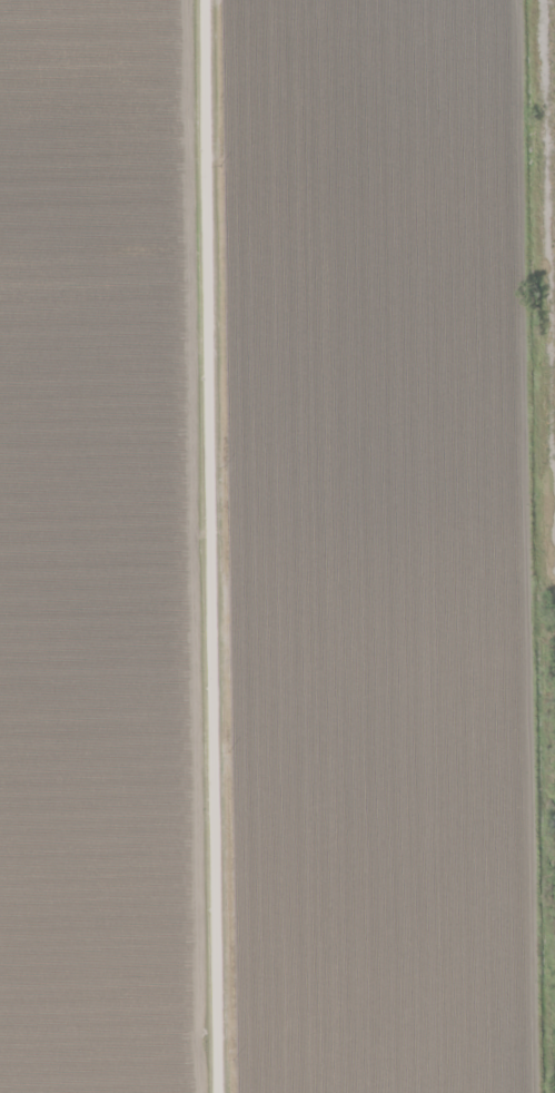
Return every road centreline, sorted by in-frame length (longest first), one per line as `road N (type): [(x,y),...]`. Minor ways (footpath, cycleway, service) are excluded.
road 1 (residential): [(207,0),(220,1092)]

